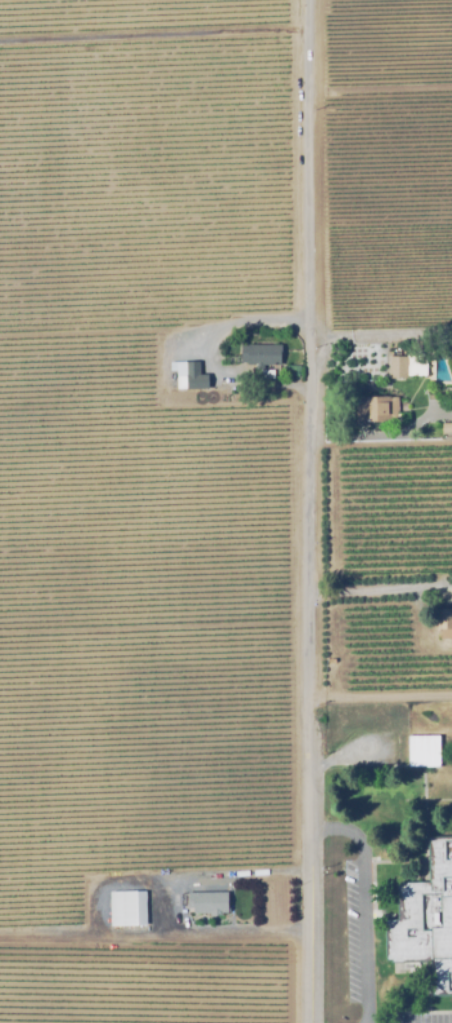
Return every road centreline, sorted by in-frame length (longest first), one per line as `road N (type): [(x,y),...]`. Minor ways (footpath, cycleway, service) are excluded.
road 1 (residential): [(315,1022),(312,0)]
road 2 (track): [(312,30),(0,38)]
road 3 (track): [(161,935),(0,937)]

